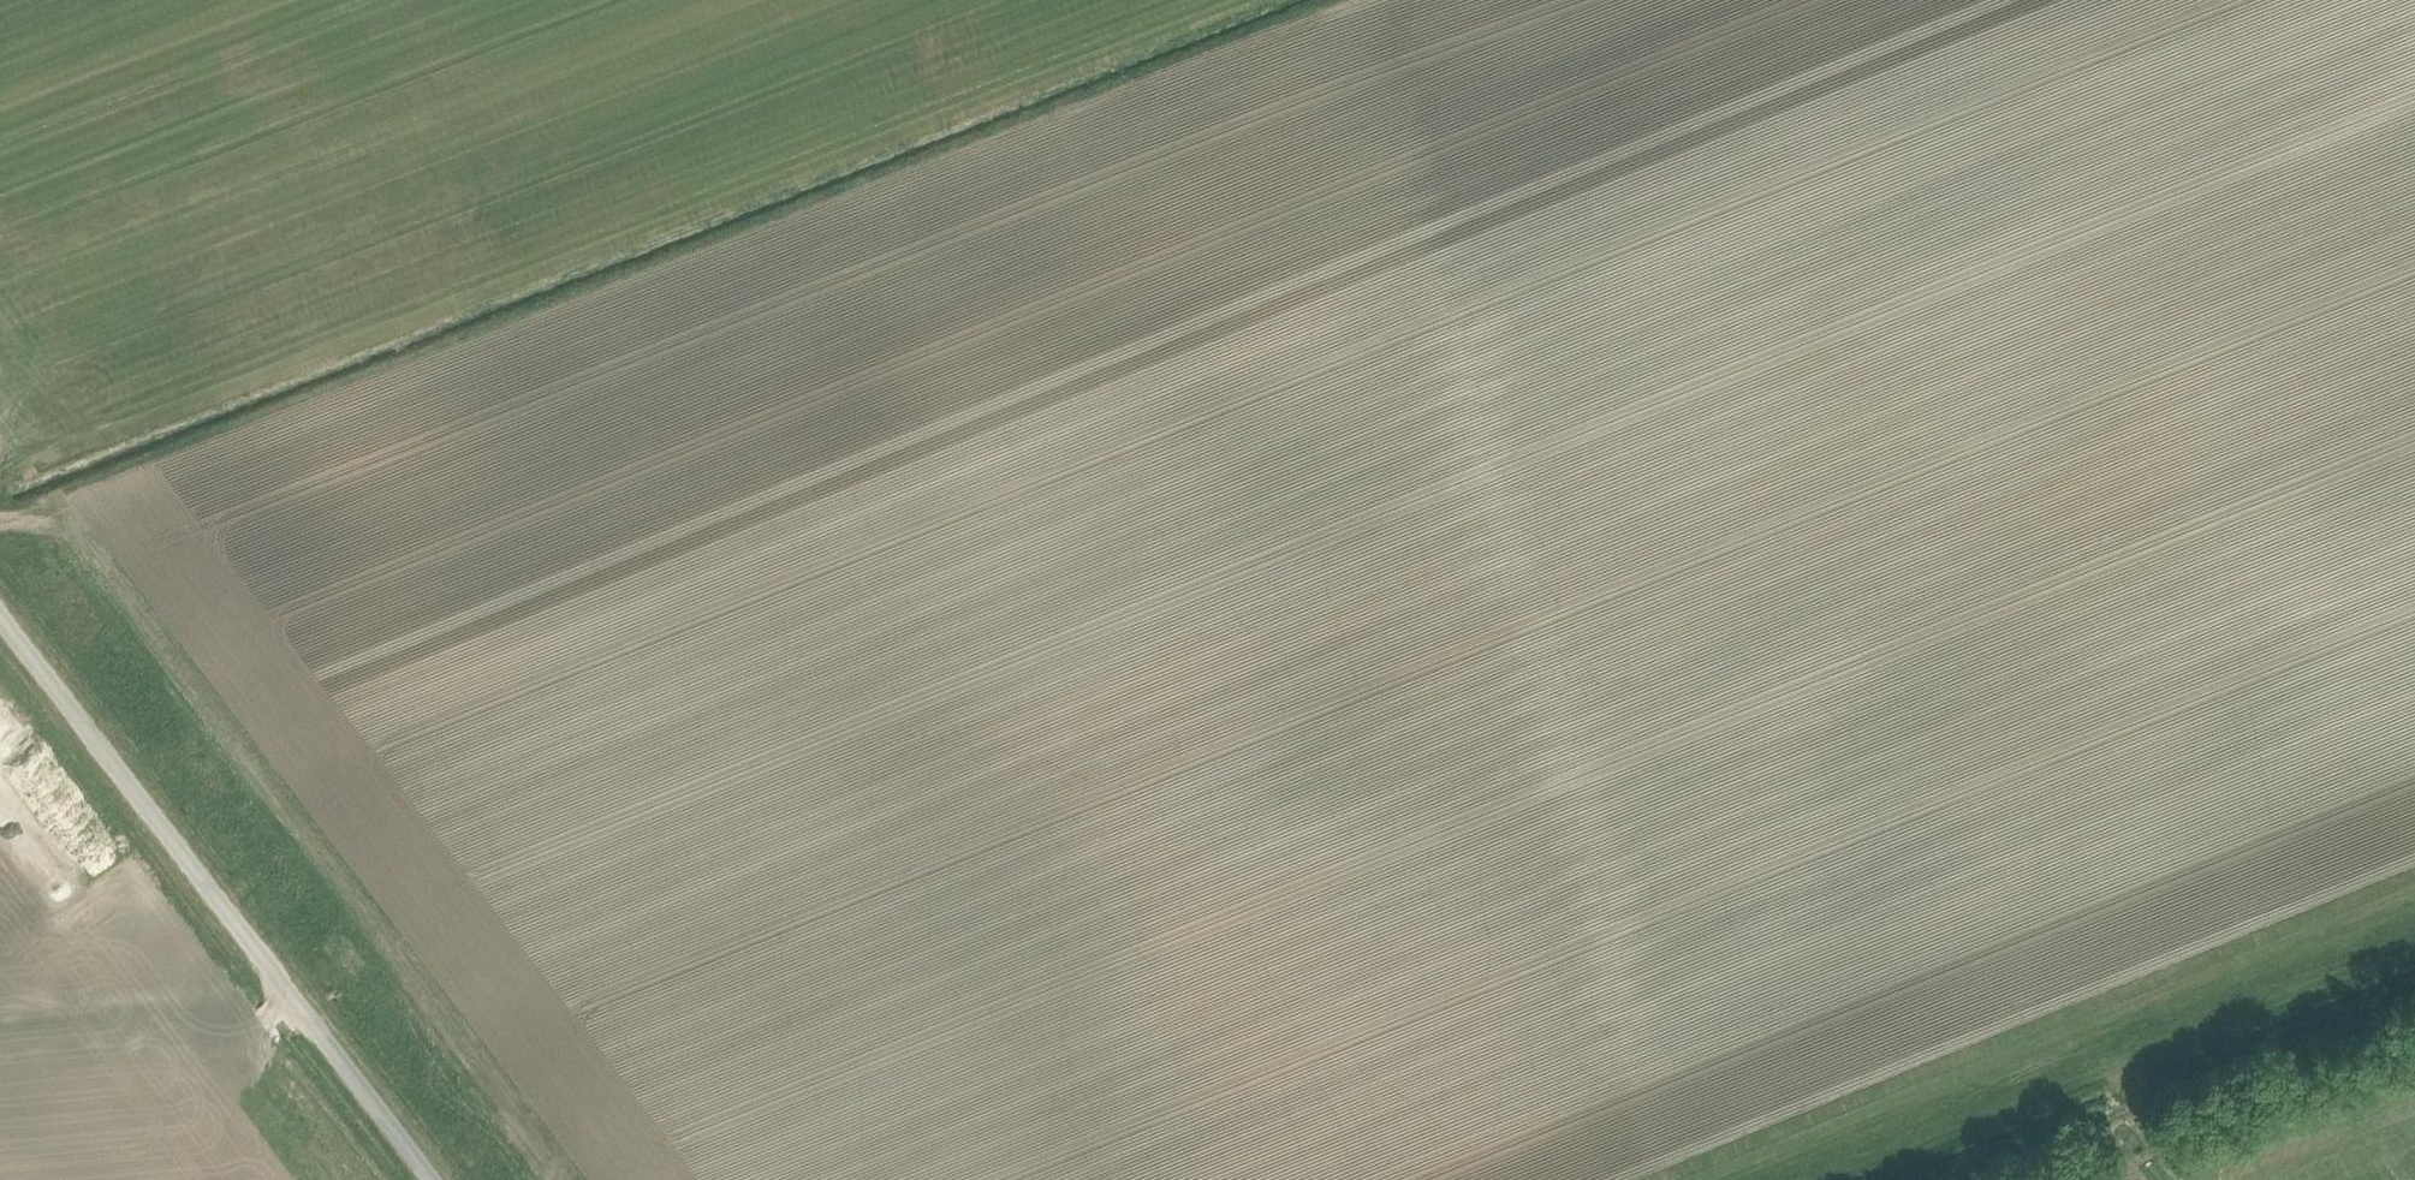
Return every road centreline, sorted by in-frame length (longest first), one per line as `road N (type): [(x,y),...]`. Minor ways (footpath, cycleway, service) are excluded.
road 1 (unclassified): [(433,1179),(0,614)]
road 2 (track): [(2414,987),(1952,1179)]

